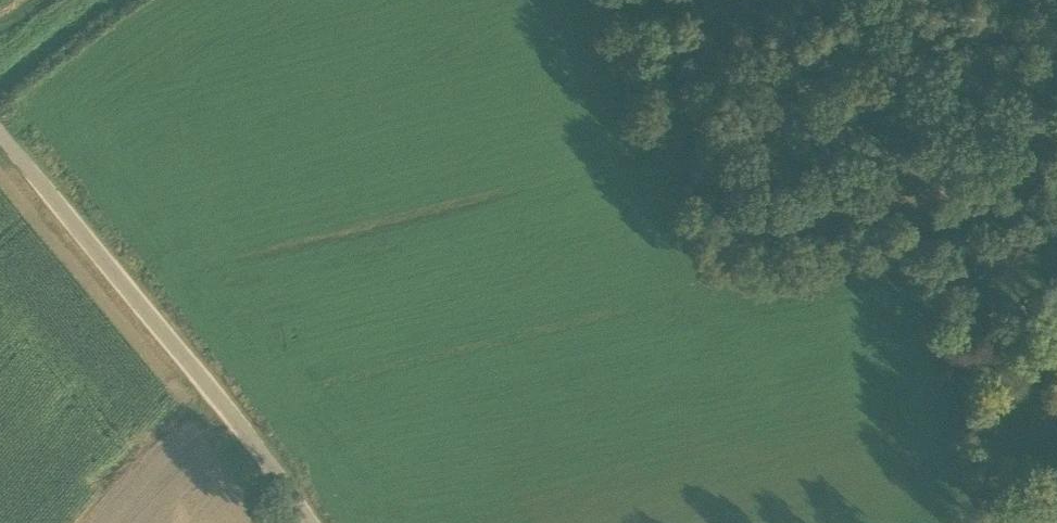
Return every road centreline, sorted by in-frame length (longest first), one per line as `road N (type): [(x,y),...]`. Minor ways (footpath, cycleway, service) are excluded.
road 1 (unclassified): [(303,522),(61,200),(0,134)]

